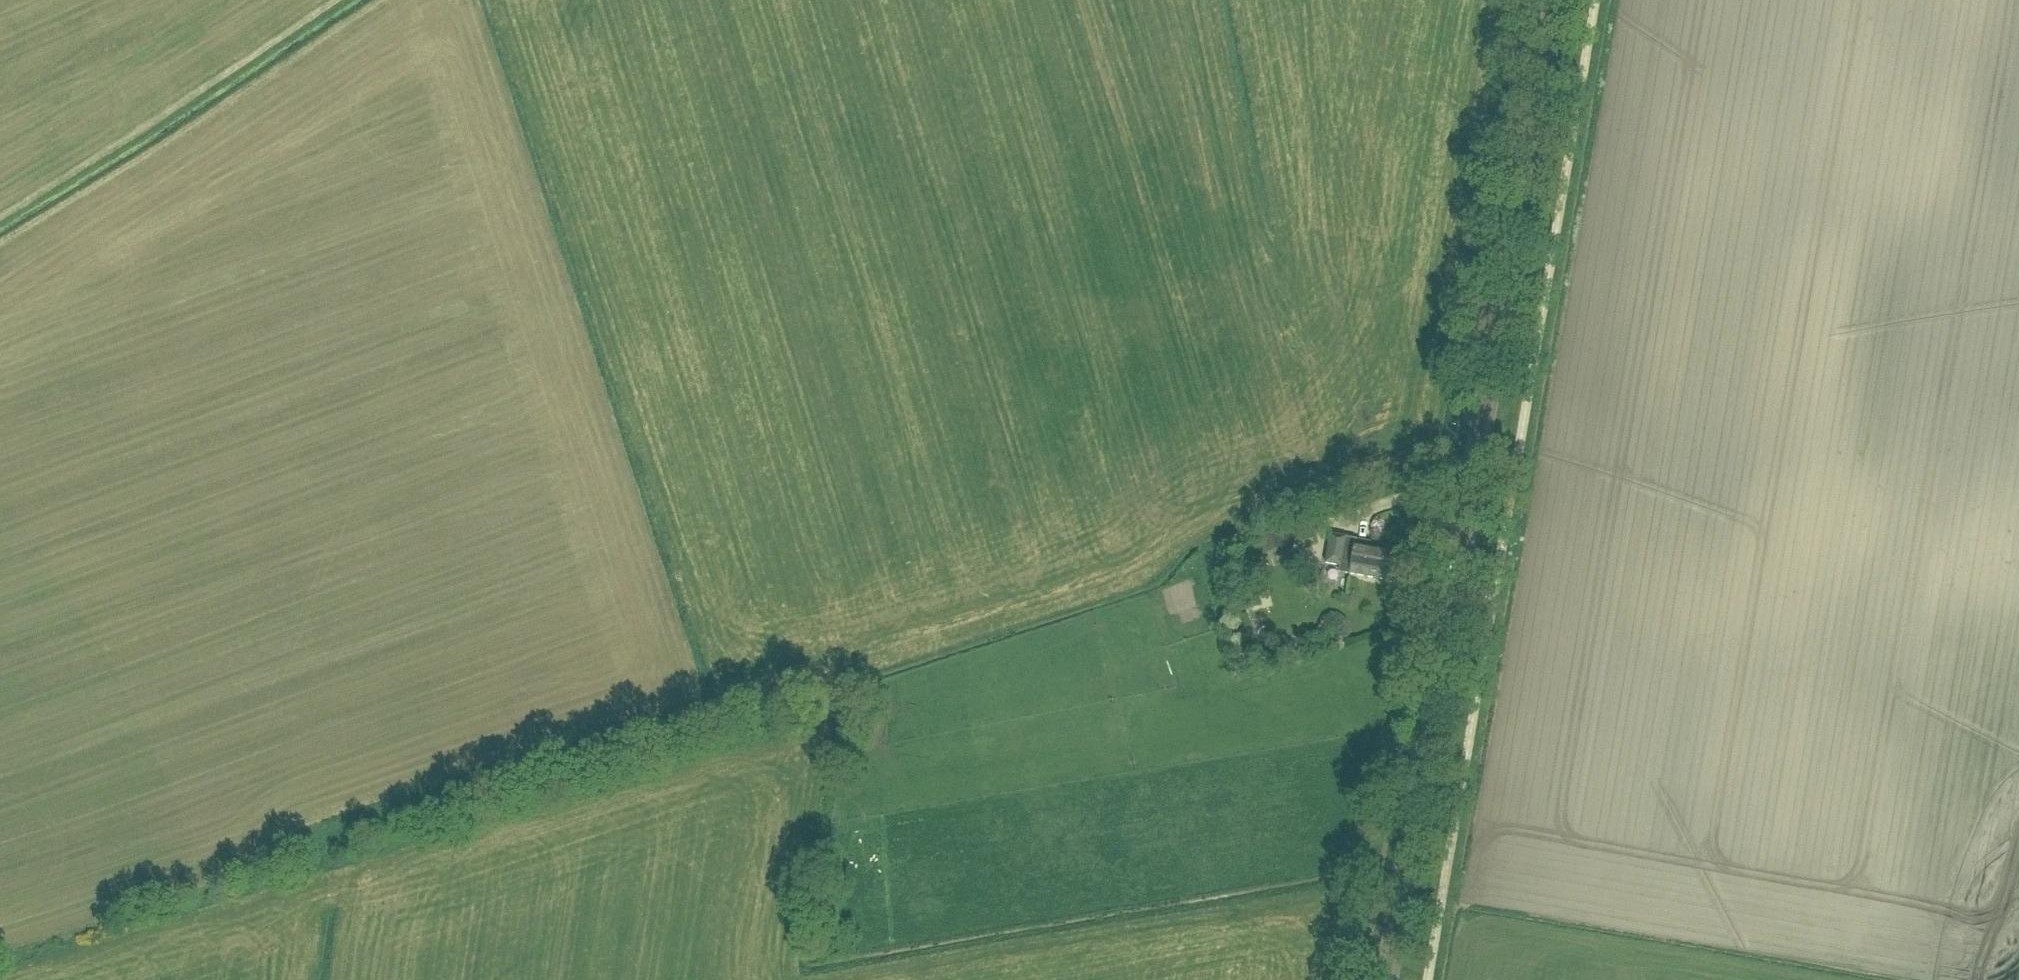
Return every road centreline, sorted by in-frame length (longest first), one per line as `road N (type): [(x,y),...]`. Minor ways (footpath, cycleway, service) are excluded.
road 1 (secondary): [(1388,979),(1556,0)]

